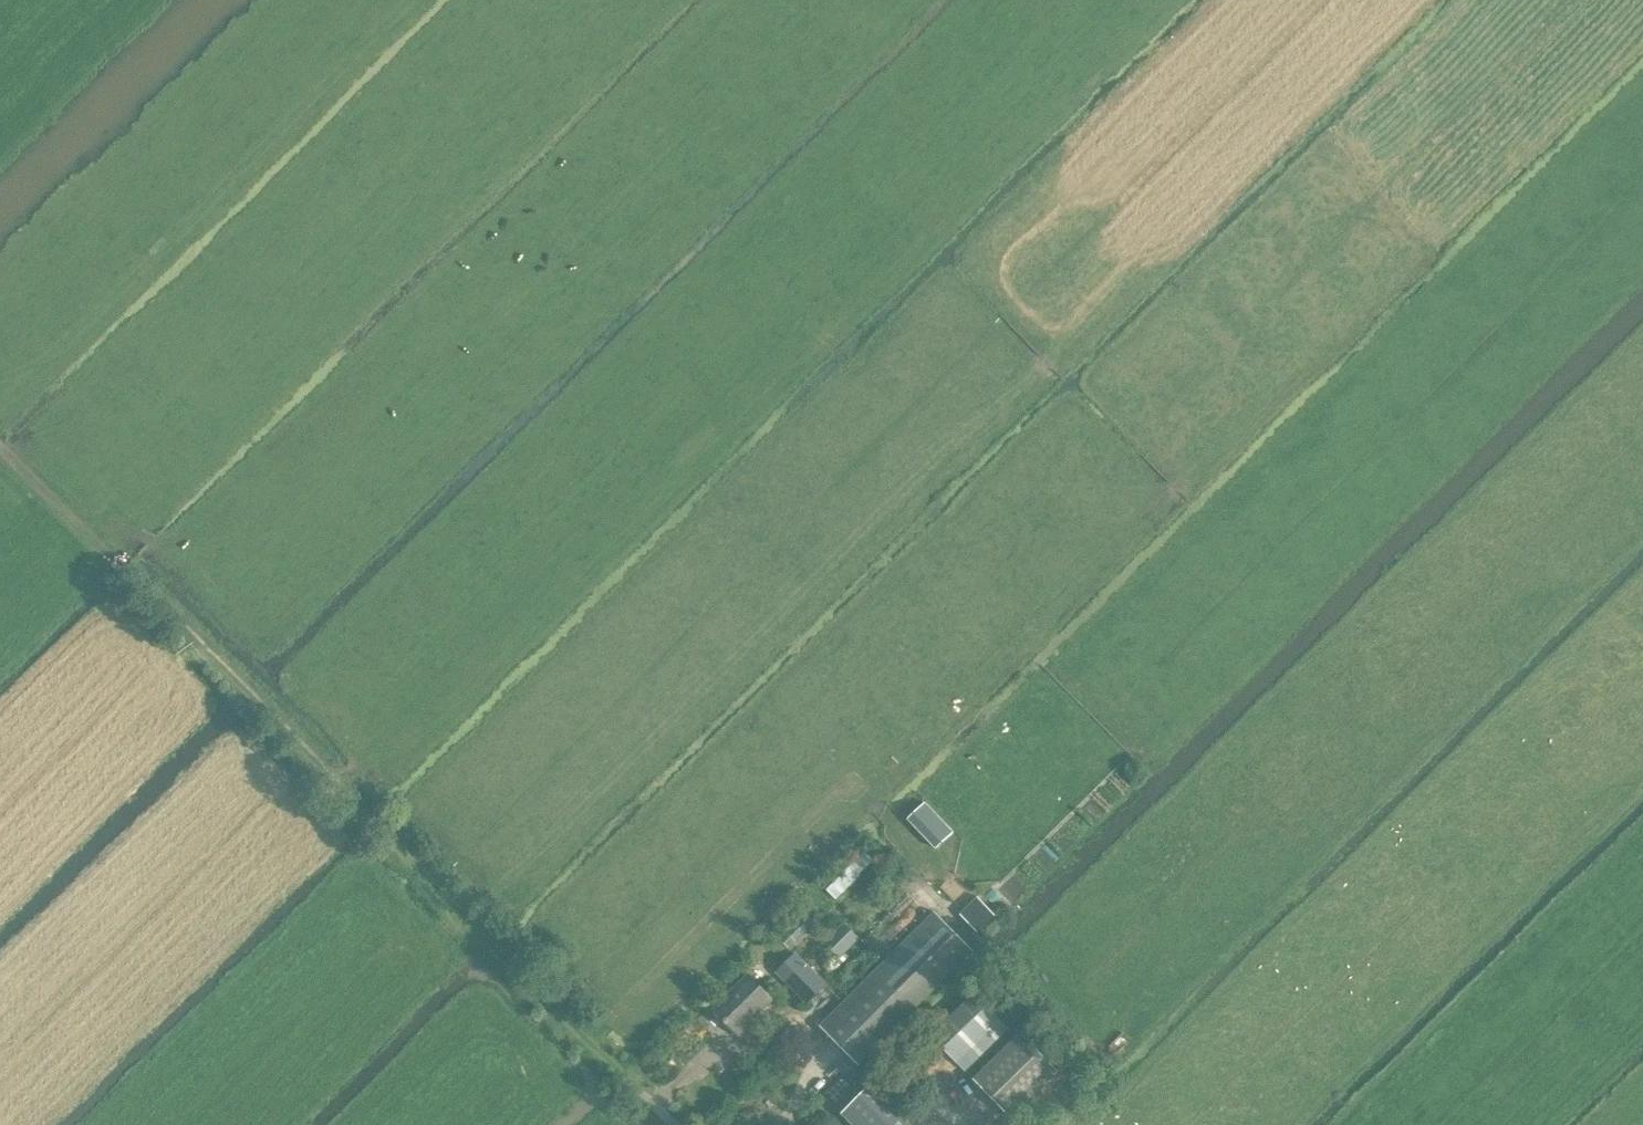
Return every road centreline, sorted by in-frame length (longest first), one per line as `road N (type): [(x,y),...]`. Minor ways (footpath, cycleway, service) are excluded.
road 1 (track): [(641,1092),(0,447)]

